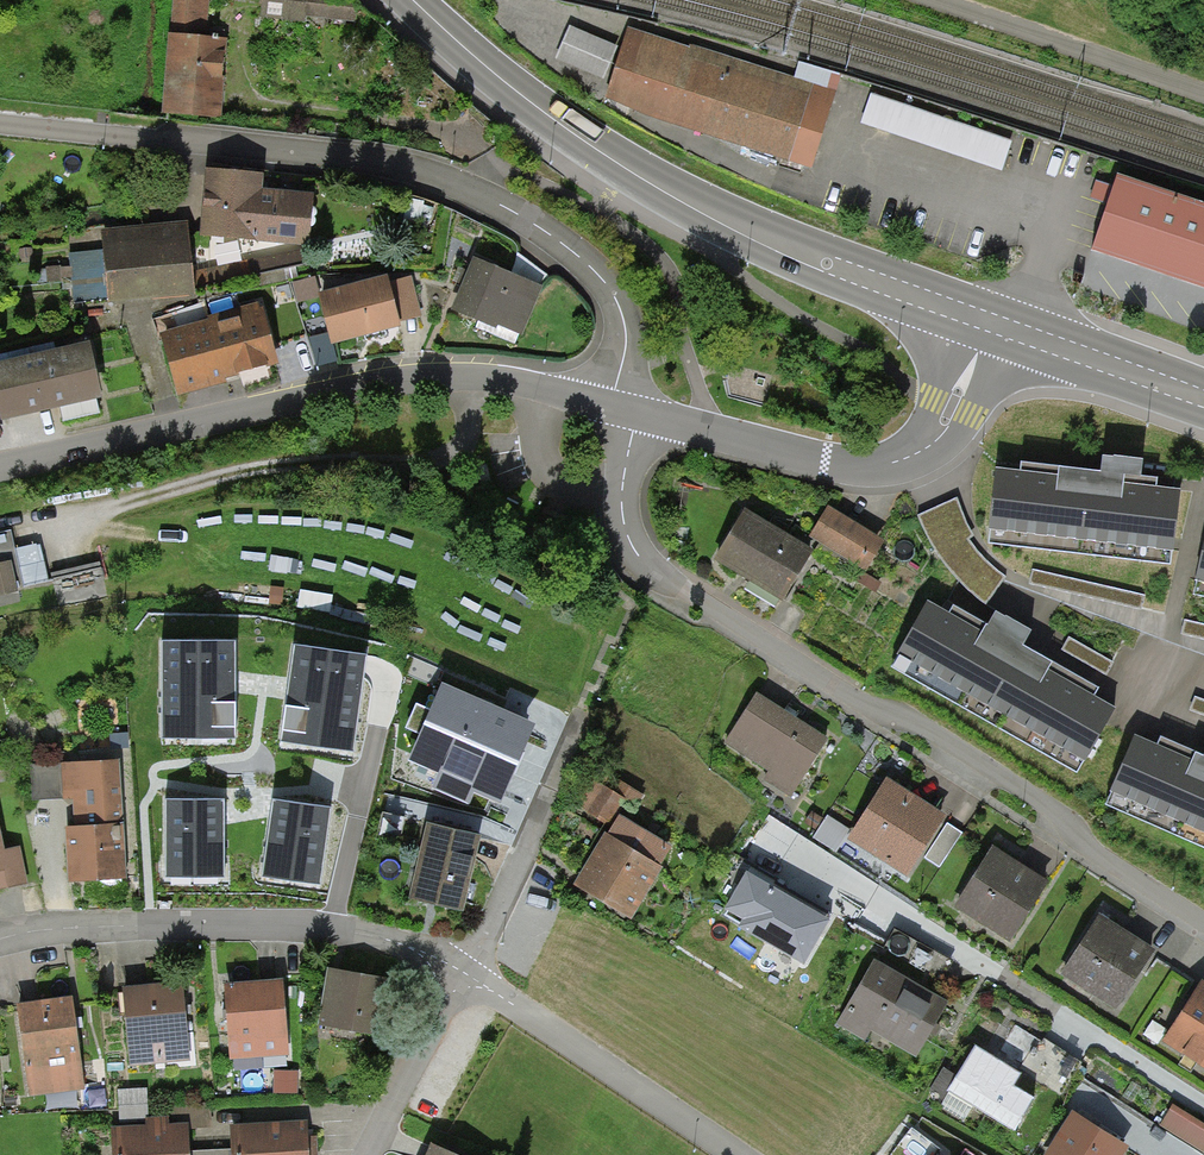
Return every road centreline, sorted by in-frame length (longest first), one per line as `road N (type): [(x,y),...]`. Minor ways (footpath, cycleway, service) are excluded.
road 1 (residential): [(634,414),(620,528),(629,552),(657,583),(1203,931)]
road 2 (residential): [(0,123),(358,163),(473,195),(537,226),(589,270),(623,349),(606,407)]
road 3 (primary): [(409,0),(530,101),(757,242),(980,324)]
road 4 (residential): [(606,407),(468,377),(417,378),(0,468)]
road 5 (residential): [(462,974),(390,935),(340,927),(0,939)]
road 6 (residential): [(980,324),(953,414),(919,456),(891,467),(818,463),(634,414)]
road 7 (residential): [(730,1154),(462,974)]
road 8 (residential): [(462,974),(580,710)]
road 9 (track): [(932,0),(1203,94)]
road 10 (residential): [(997,975),(1203,1104)]
road 11 (primary): [(980,324),(1203,403)]
road 12 (residential): [(462,974),(361,1154)]

